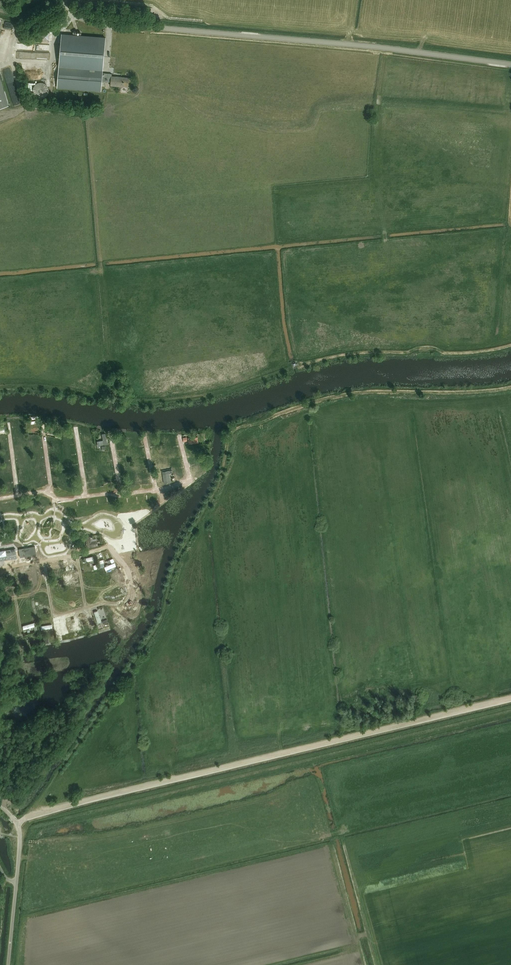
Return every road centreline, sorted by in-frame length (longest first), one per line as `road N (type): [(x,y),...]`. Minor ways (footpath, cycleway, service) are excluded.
road 1 (track): [(510,698),(32,815)]
road 2 (unclassified): [(510,65),(94,23),(74,14),(67,0)]
road 3 (unclassified): [(9,964),(18,825)]

